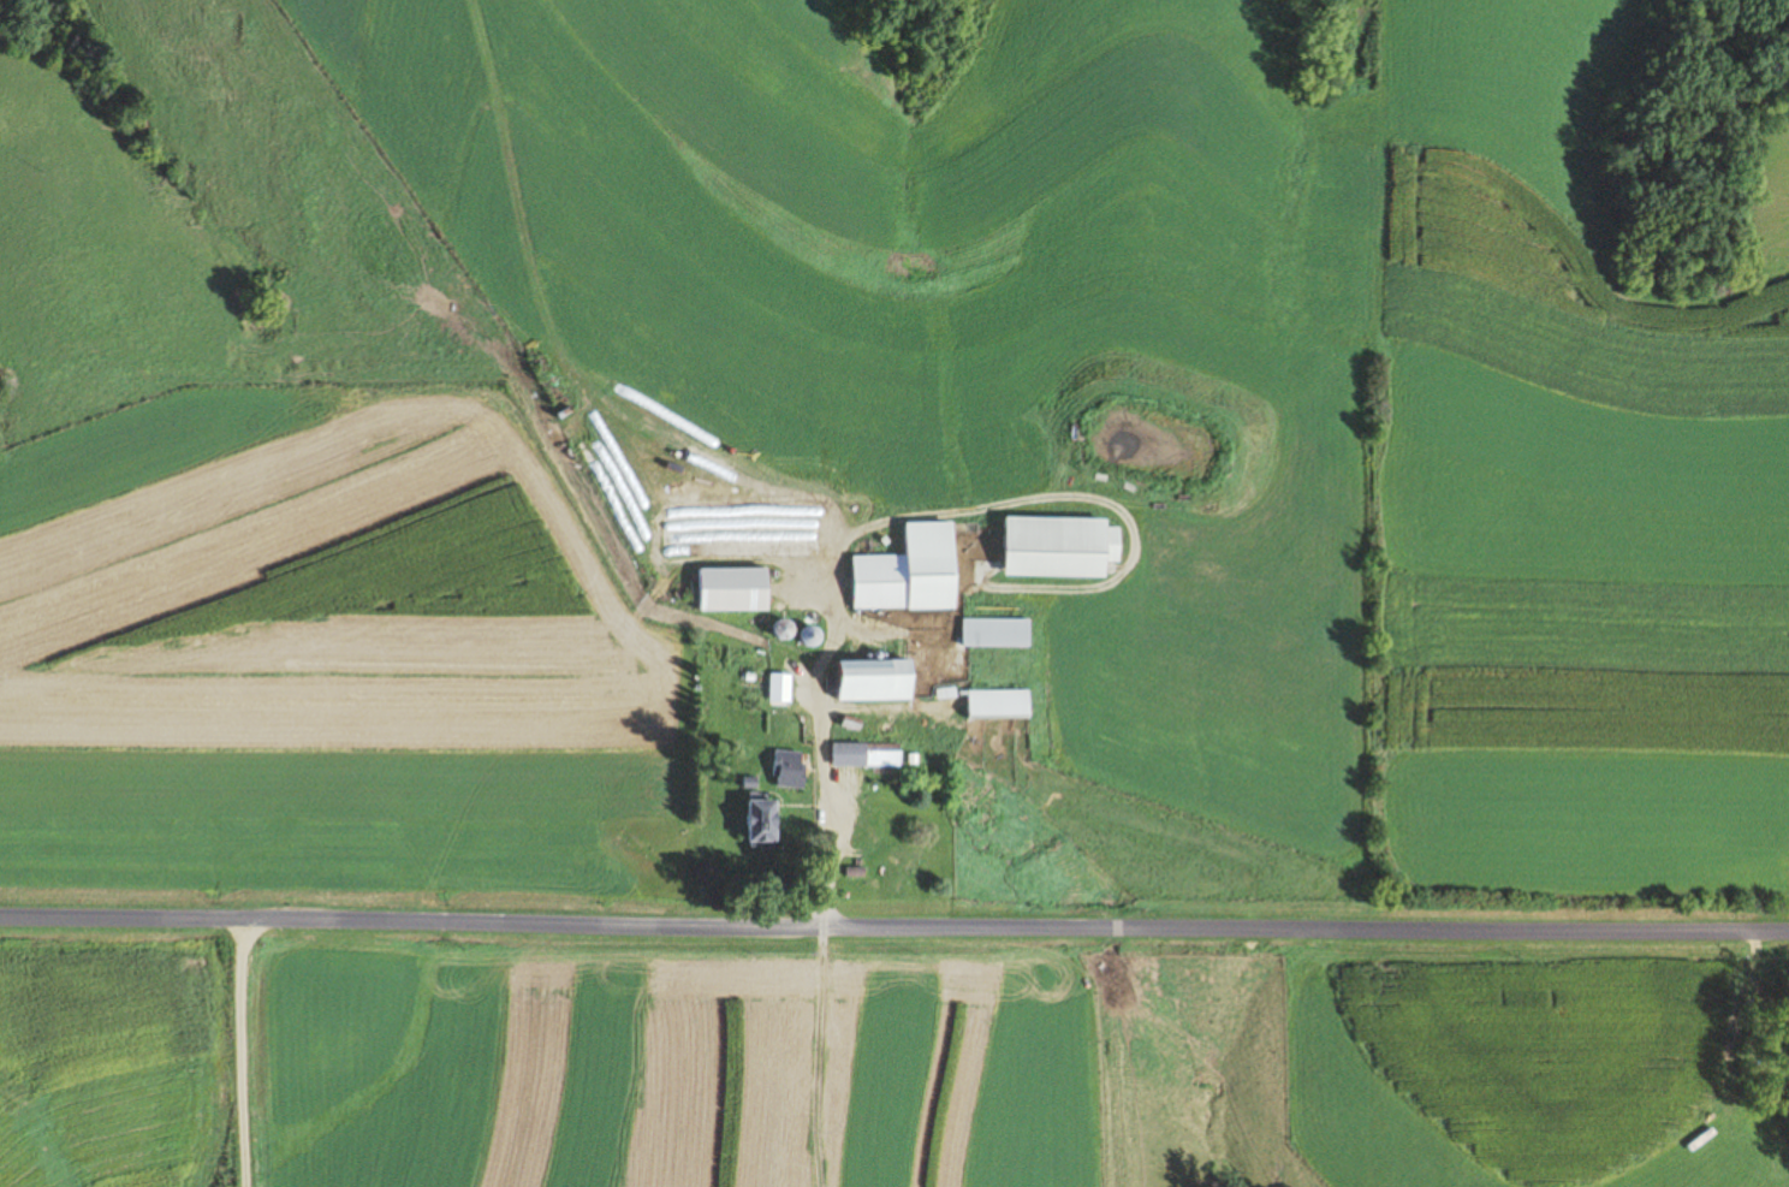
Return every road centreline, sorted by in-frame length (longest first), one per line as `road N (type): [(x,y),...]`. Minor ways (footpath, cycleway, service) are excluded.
road 1 (residential): [(1788,931),(250,918),(0,897)]

